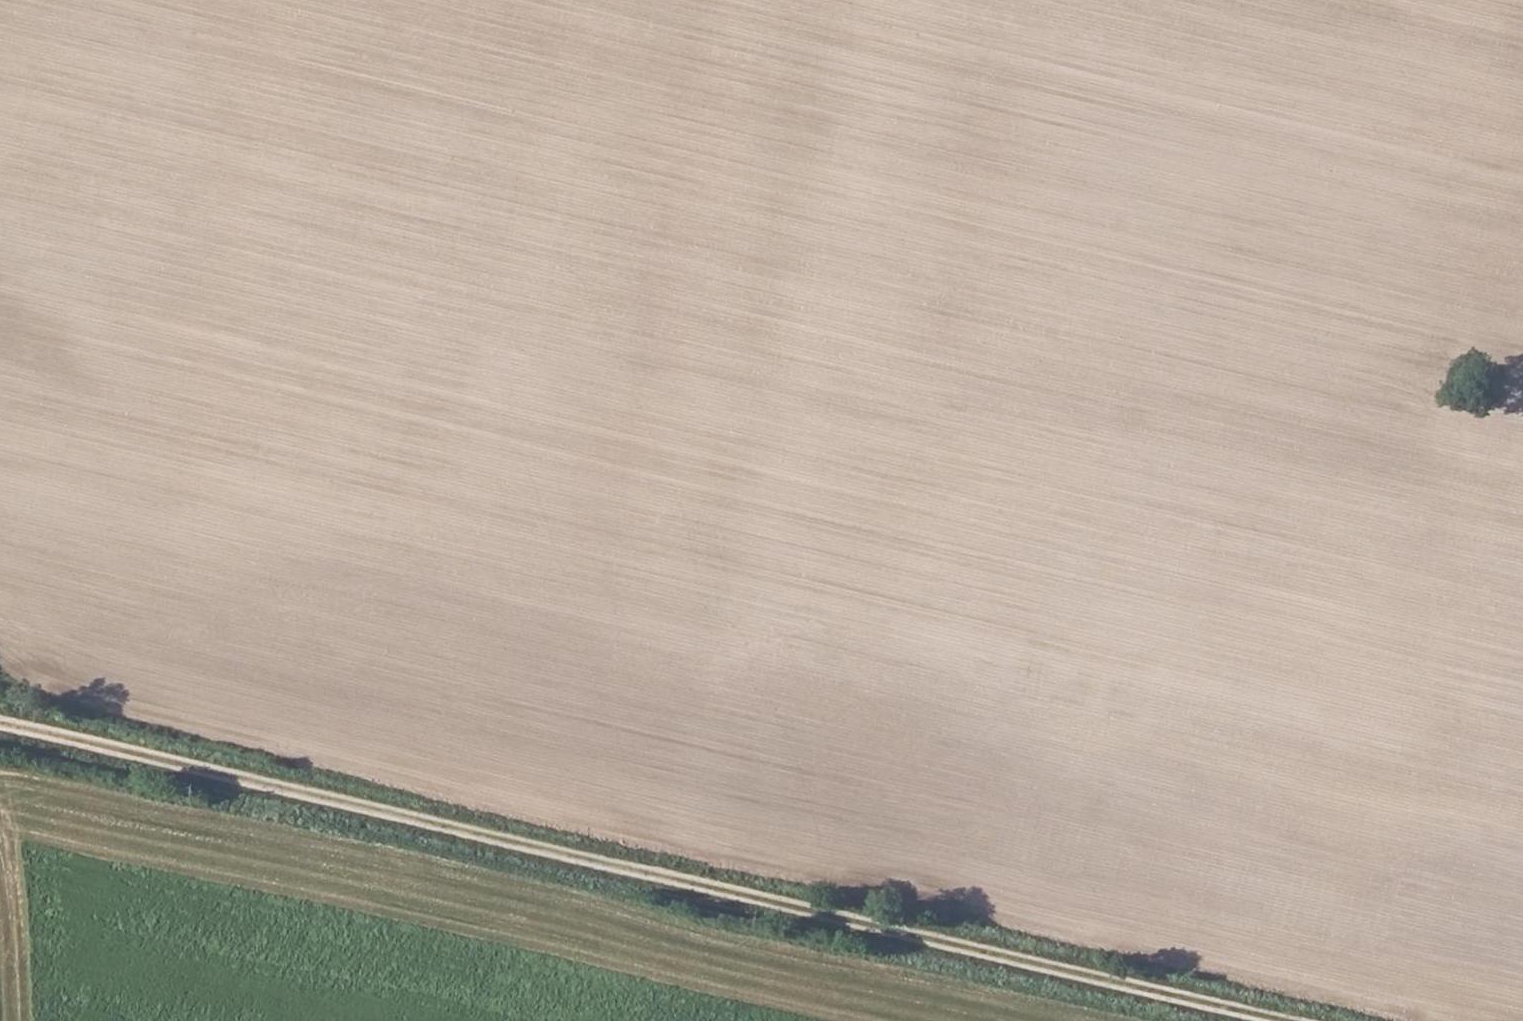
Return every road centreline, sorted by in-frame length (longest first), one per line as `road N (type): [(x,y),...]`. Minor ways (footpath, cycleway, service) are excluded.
road 1 (track): [(1270,1020),(0,727)]

